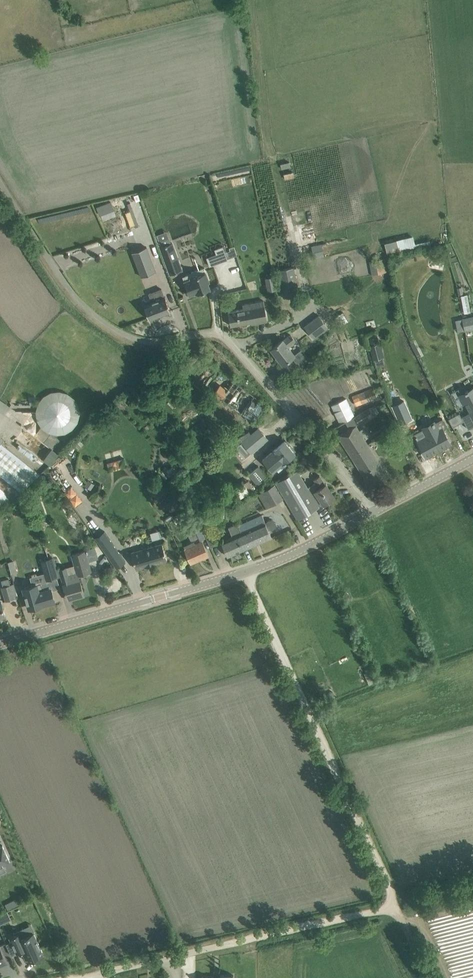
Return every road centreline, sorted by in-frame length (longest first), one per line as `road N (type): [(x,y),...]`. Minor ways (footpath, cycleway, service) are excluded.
road 1 (unclassified): [(371,512),(230,340),(215,329),(145,336),(97,318),(0,191)]
road 2 (tertiary): [(0,643),(245,572),(371,512)]
road 3 (track): [(393,905),(245,572)]
road 4 (track): [(166,959),(393,905)]

